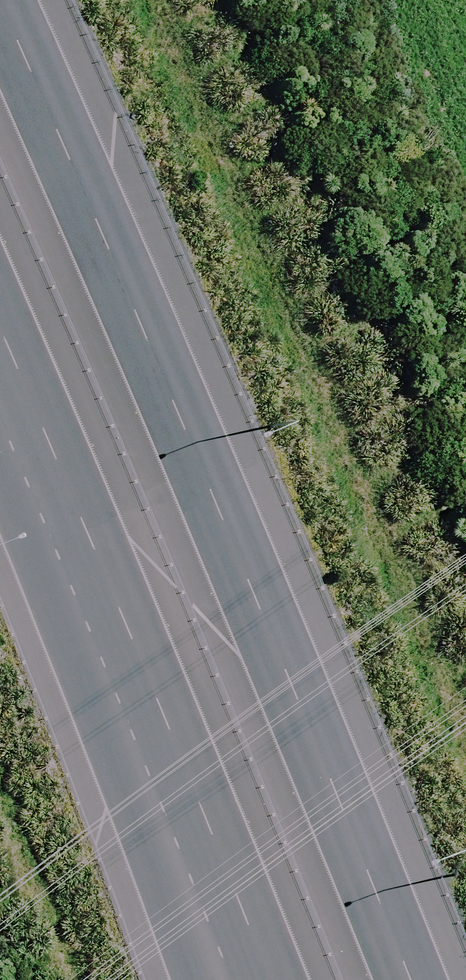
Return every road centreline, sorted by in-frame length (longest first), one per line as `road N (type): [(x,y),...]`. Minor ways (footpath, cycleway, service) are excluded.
road 1 (motorway): [(0,55),(166,417),(388,979)]
road 2 (motorway): [(213,839),(0,366)]
road 3 (motorway): [(268,979),(213,839)]
road 4 (motorway): [(233,979),(213,839)]

